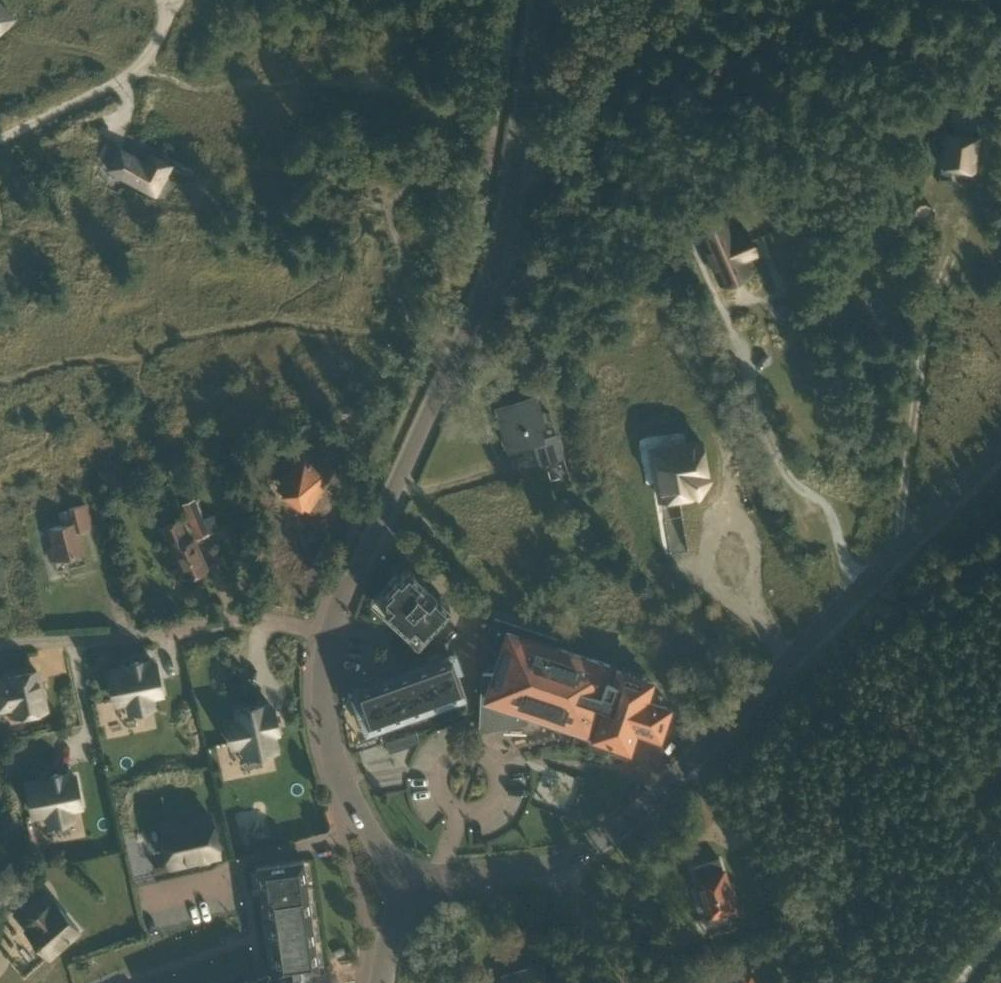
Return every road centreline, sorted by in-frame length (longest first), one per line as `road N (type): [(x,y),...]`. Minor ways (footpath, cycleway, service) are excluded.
road 1 (tertiary): [(403,876),(549,867),(578,858),(1000,441)]
road 2 (tertiary): [(327,640),(493,270),(537,0)]
road 3 (residential): [(0,652),(167,648),(226,633),(327,640)]
road 4 (tertiary): [(403,876),(358,815),(337,769),(327,640)]
road 5 (residential): [(0,119),(97,82),(160,35),(181,0)]

